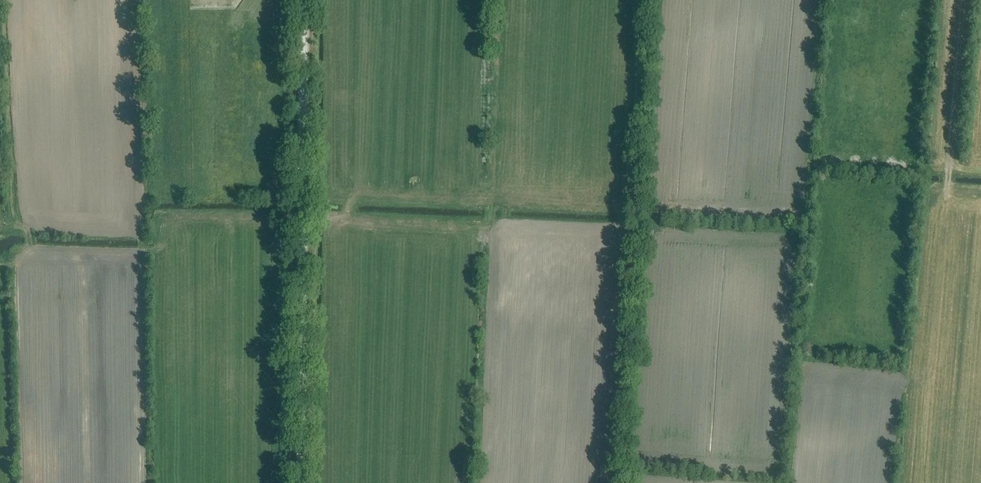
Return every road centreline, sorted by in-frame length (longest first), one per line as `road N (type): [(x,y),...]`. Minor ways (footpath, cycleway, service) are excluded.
road 1 (unclassified): [(299,482),(304,0)]

